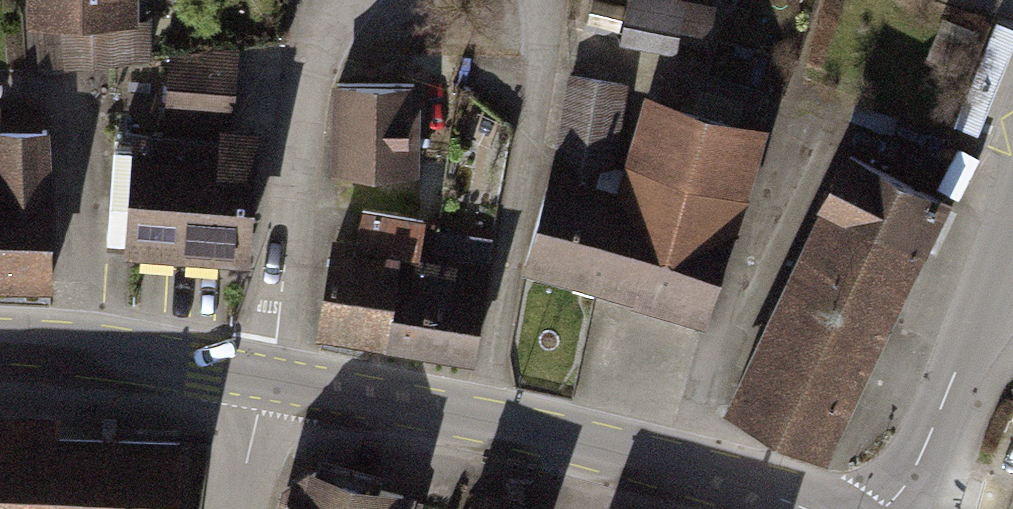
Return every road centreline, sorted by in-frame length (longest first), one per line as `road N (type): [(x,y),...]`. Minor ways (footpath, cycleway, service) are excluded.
road 1 (secondary): [(266,378),(472,413),(804,508)]
road 2 (residential): [(266,378),(318,45),(349,0)]
road 3 (residential): [(1012,231),(935,427),(886,508)]
road 4 (secondary): [(0,342),(266,378)]
road 5 (residential): [(238,508),(266,378)]

